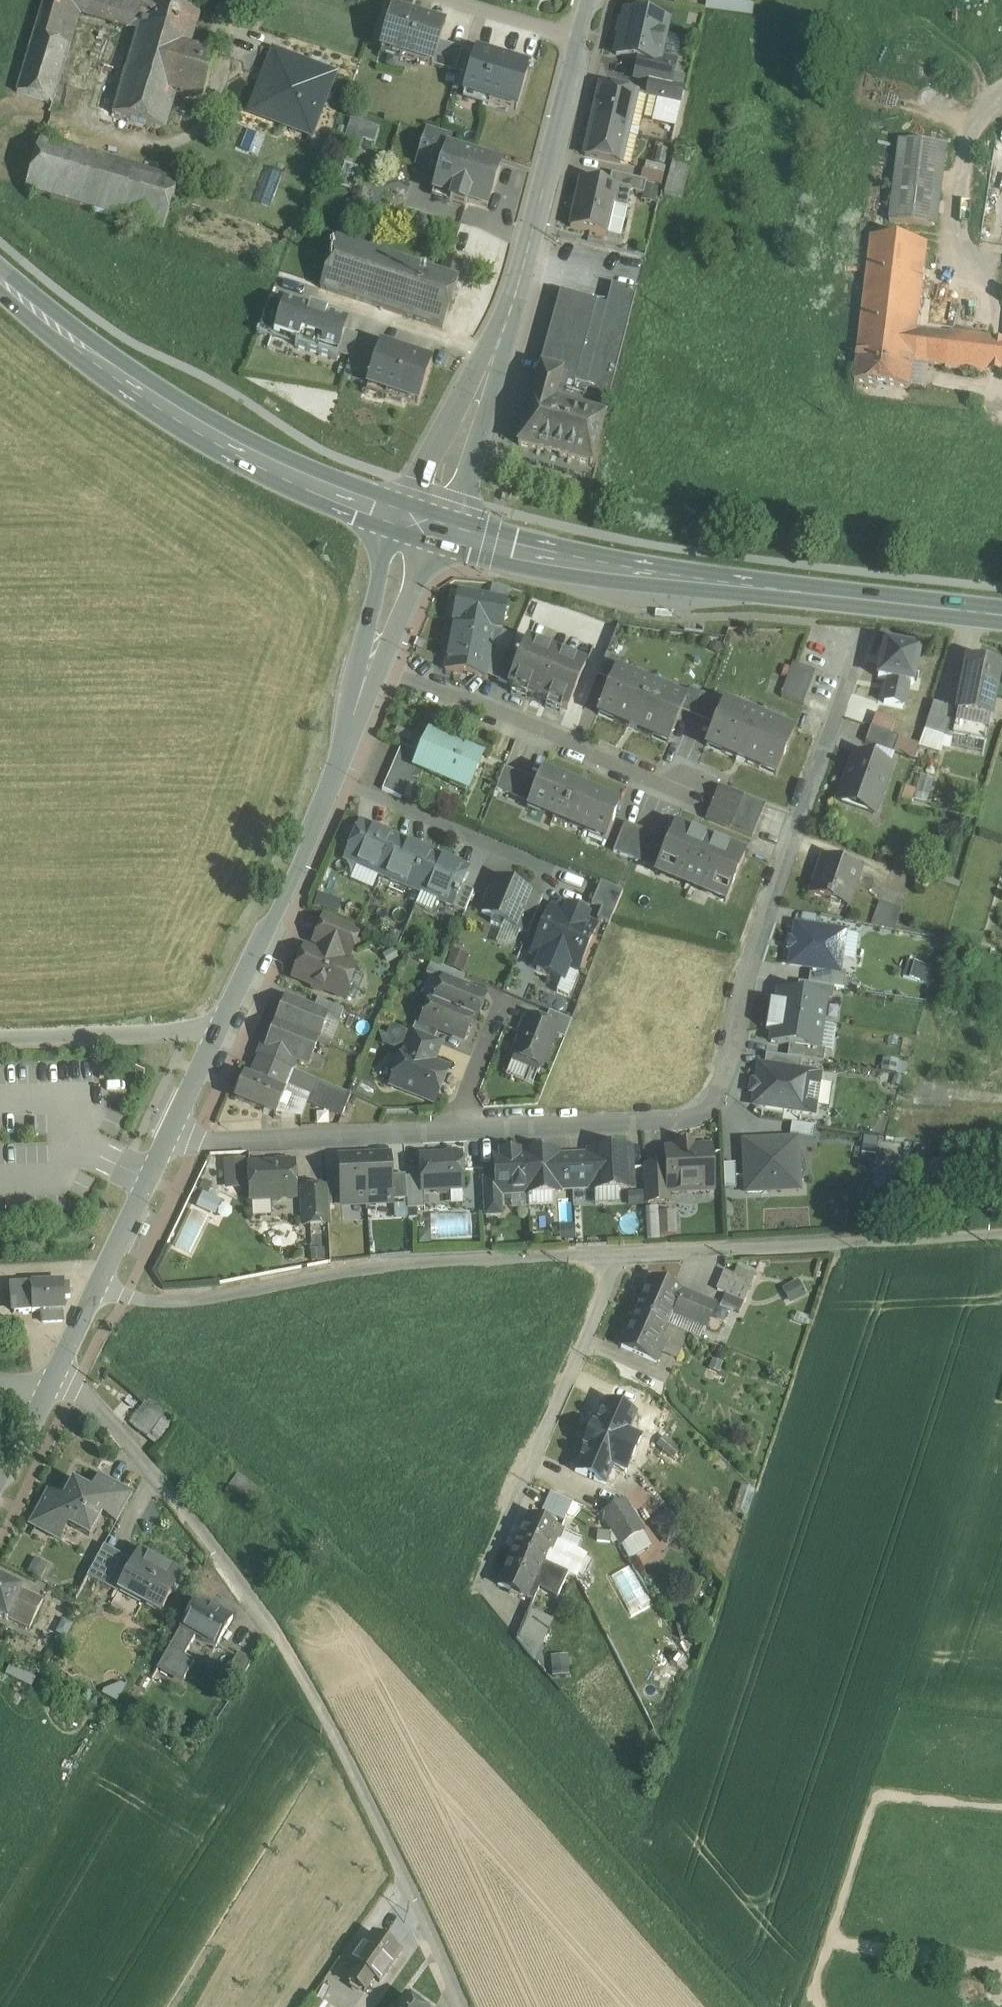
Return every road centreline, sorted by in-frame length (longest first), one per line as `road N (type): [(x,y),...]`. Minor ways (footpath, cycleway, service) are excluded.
road 1 (residential): [(172,1142),(684,1111),(707,1083),(848,679),(845,652)]
road 2 (residential): [(58,1363),(206,1536),(337,1740),(462,2006)]
road 3 (primary): [(1001,615),(682,579),(541,556),(418,523)]
road 4 (residential): [(616,1256),(393,1264),(212,1300),(132,1300),(100,1282)]
road 5 (tertiary): [(418,523),(487,371),(586,39)]
road 6 (primary): [(418,523),(319,485),(169,408),(0,281)]
road 7 (tertiary): [(230,1034),(369,669)]
road 8 (residential): [(1001,1233),(616,1256)]
road 9 (residential): [(700,788),(369,669)]
road 10 (residential): [(616,1256),(485,1572)]
road 11 (unclassified): [(0,1040),(230,1034)]
road 12 (tertiary): [(100,1282),(172,1142)]
road 13 (tertiary): [(369,669),(418,523)]
road 14 (residential): [(586,39),(456,0)]
road 15 (tertiary): [(172,1142),(230,1034)]

